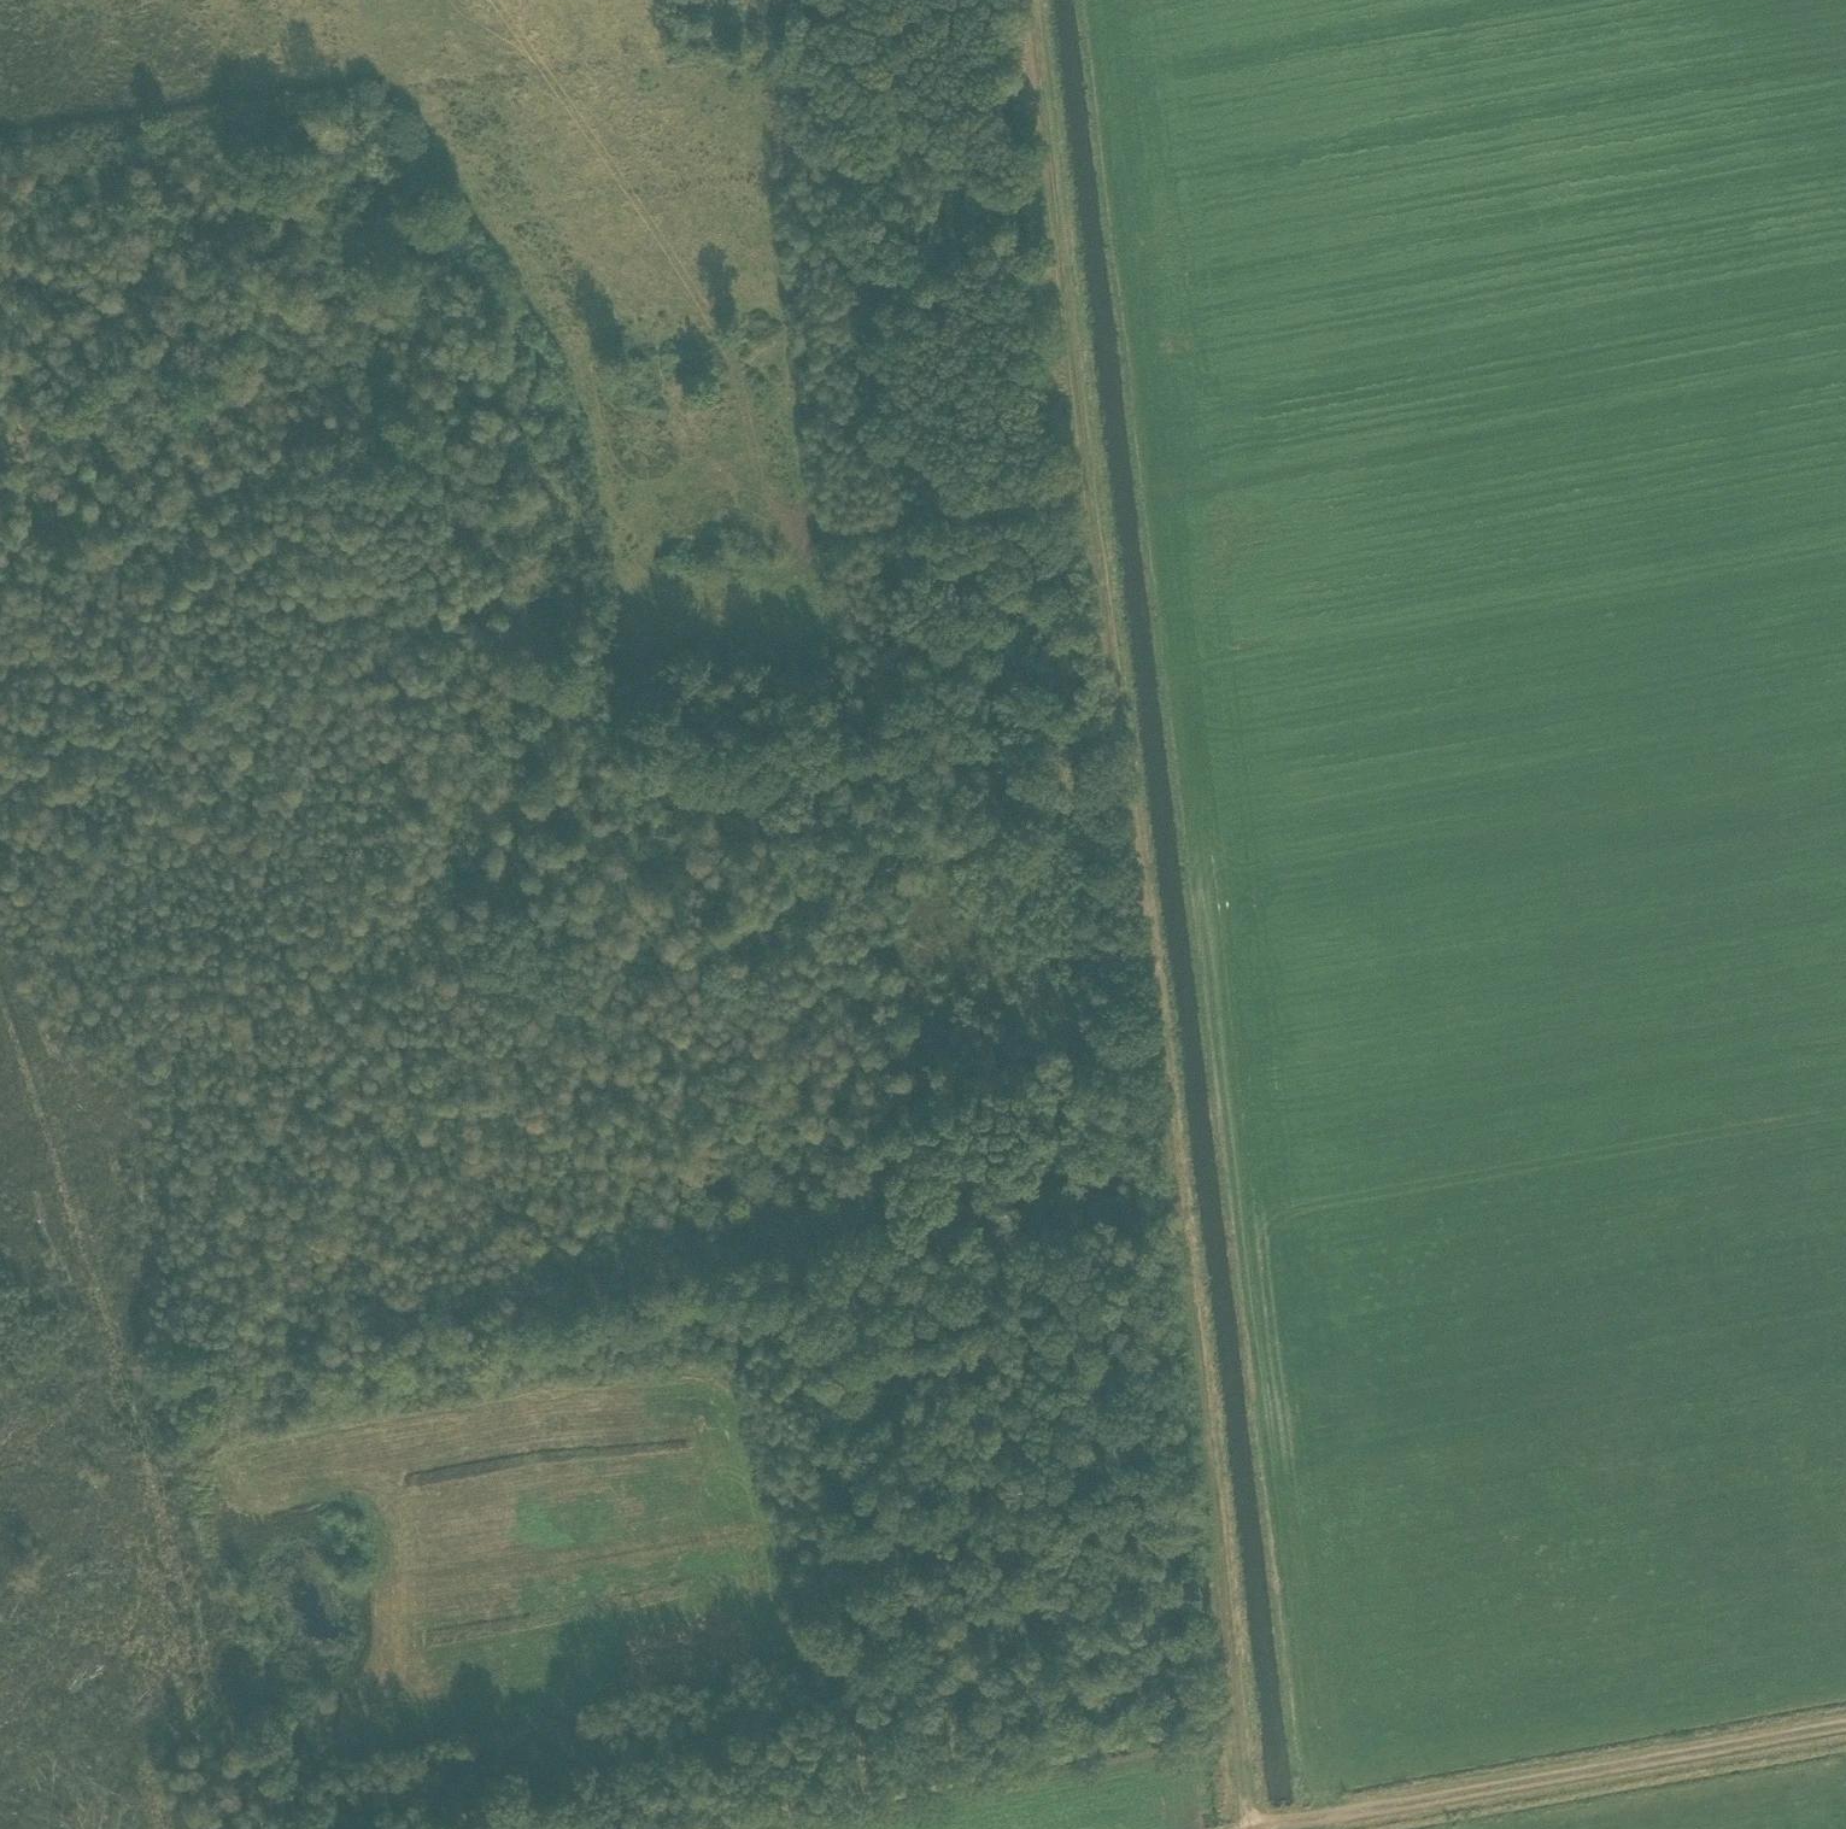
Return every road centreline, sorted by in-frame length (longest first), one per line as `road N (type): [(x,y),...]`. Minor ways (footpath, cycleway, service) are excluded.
road 1 (track): [(1019,0),(1134,857),(1244,1828)]
road 2 (track): [(1250,1828),(1845,1724)]

